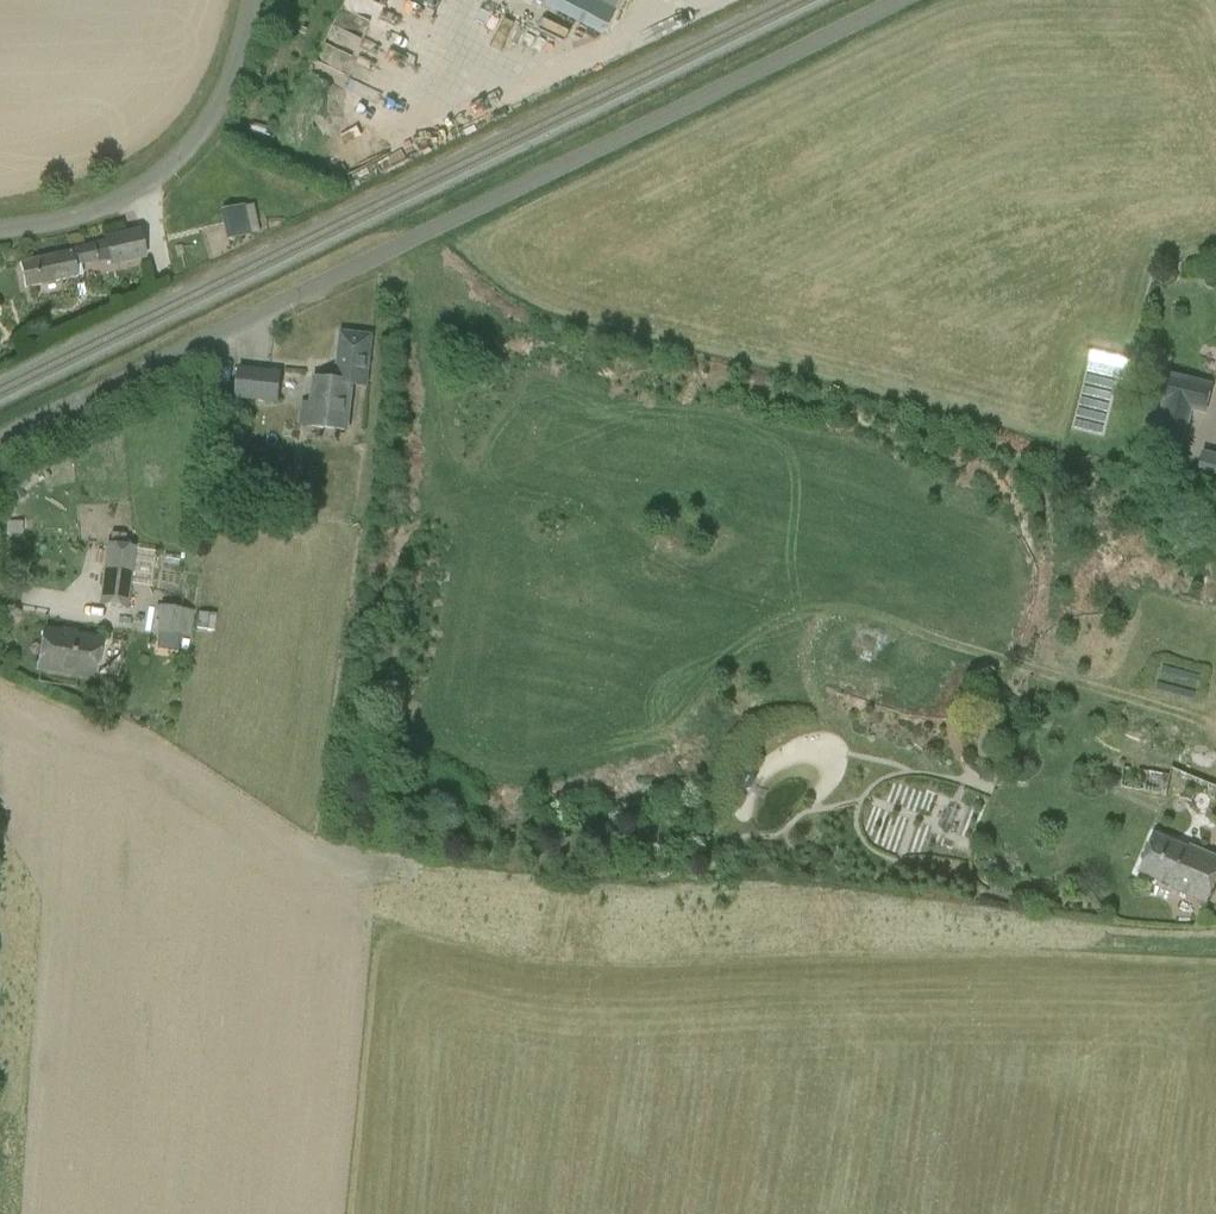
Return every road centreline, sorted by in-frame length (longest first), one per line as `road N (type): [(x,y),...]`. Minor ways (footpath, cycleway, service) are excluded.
road 1 (unclassified): [(0,440),(451,227),(902,0)]
road 2 (unclassified): [(0,229),(109,205),(160,176),(204,131),(236,65),(254,0)]

